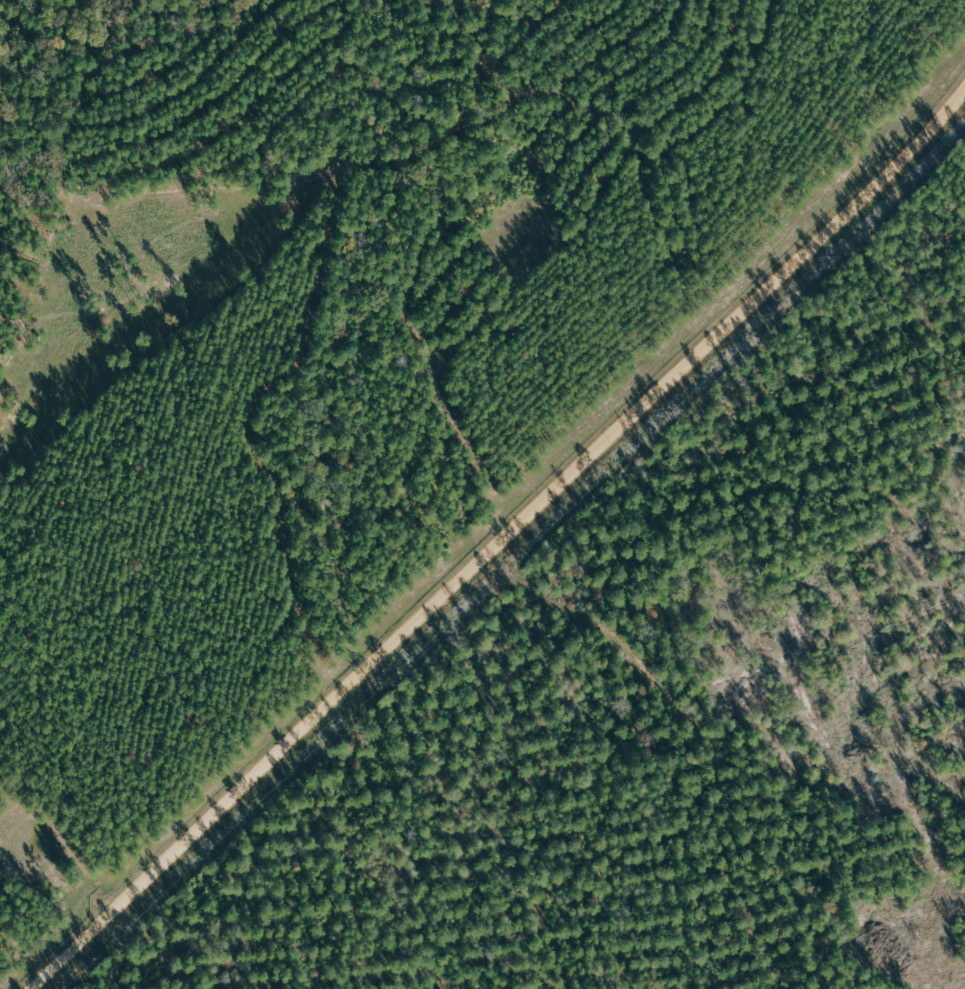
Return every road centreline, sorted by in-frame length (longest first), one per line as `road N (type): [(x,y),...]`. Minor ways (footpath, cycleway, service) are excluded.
road 1 (residential): [(34,988),(913,151),(964,90)]

